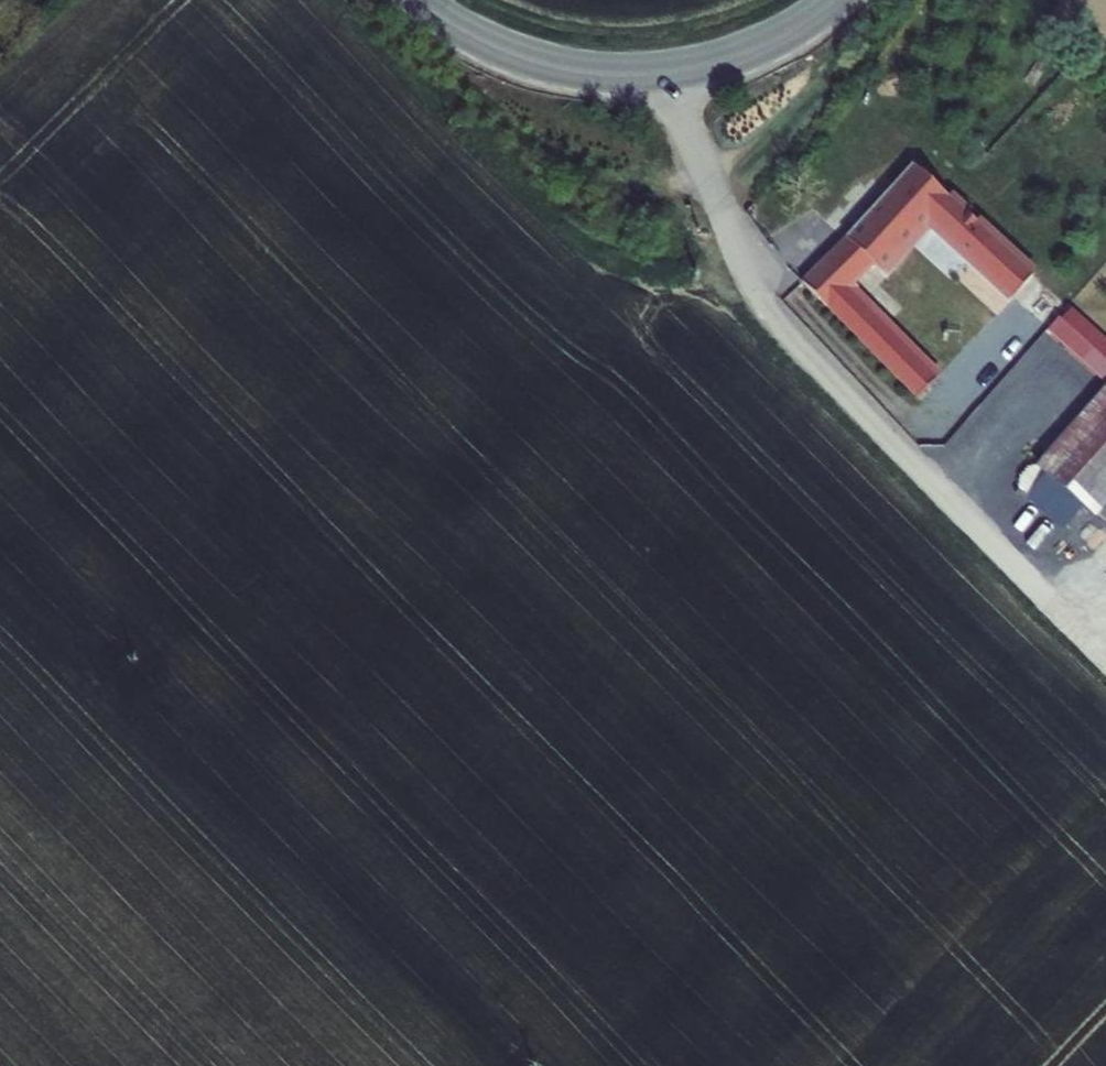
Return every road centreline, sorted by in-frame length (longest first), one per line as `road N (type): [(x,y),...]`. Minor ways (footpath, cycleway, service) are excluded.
road 1 (tertiary): [(831,0),(759,48),(679,78),(571,78),(453,33),(418,0)]

